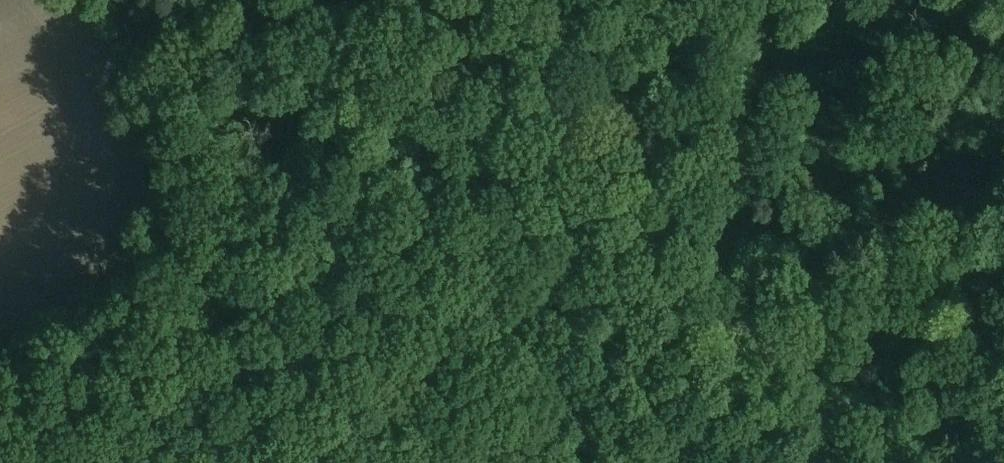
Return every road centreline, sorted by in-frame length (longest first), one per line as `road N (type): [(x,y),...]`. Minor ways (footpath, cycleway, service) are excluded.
road 1 (track): [(738,242),(37,462)]
road 2 (track): [(570,0),(695,367)]

